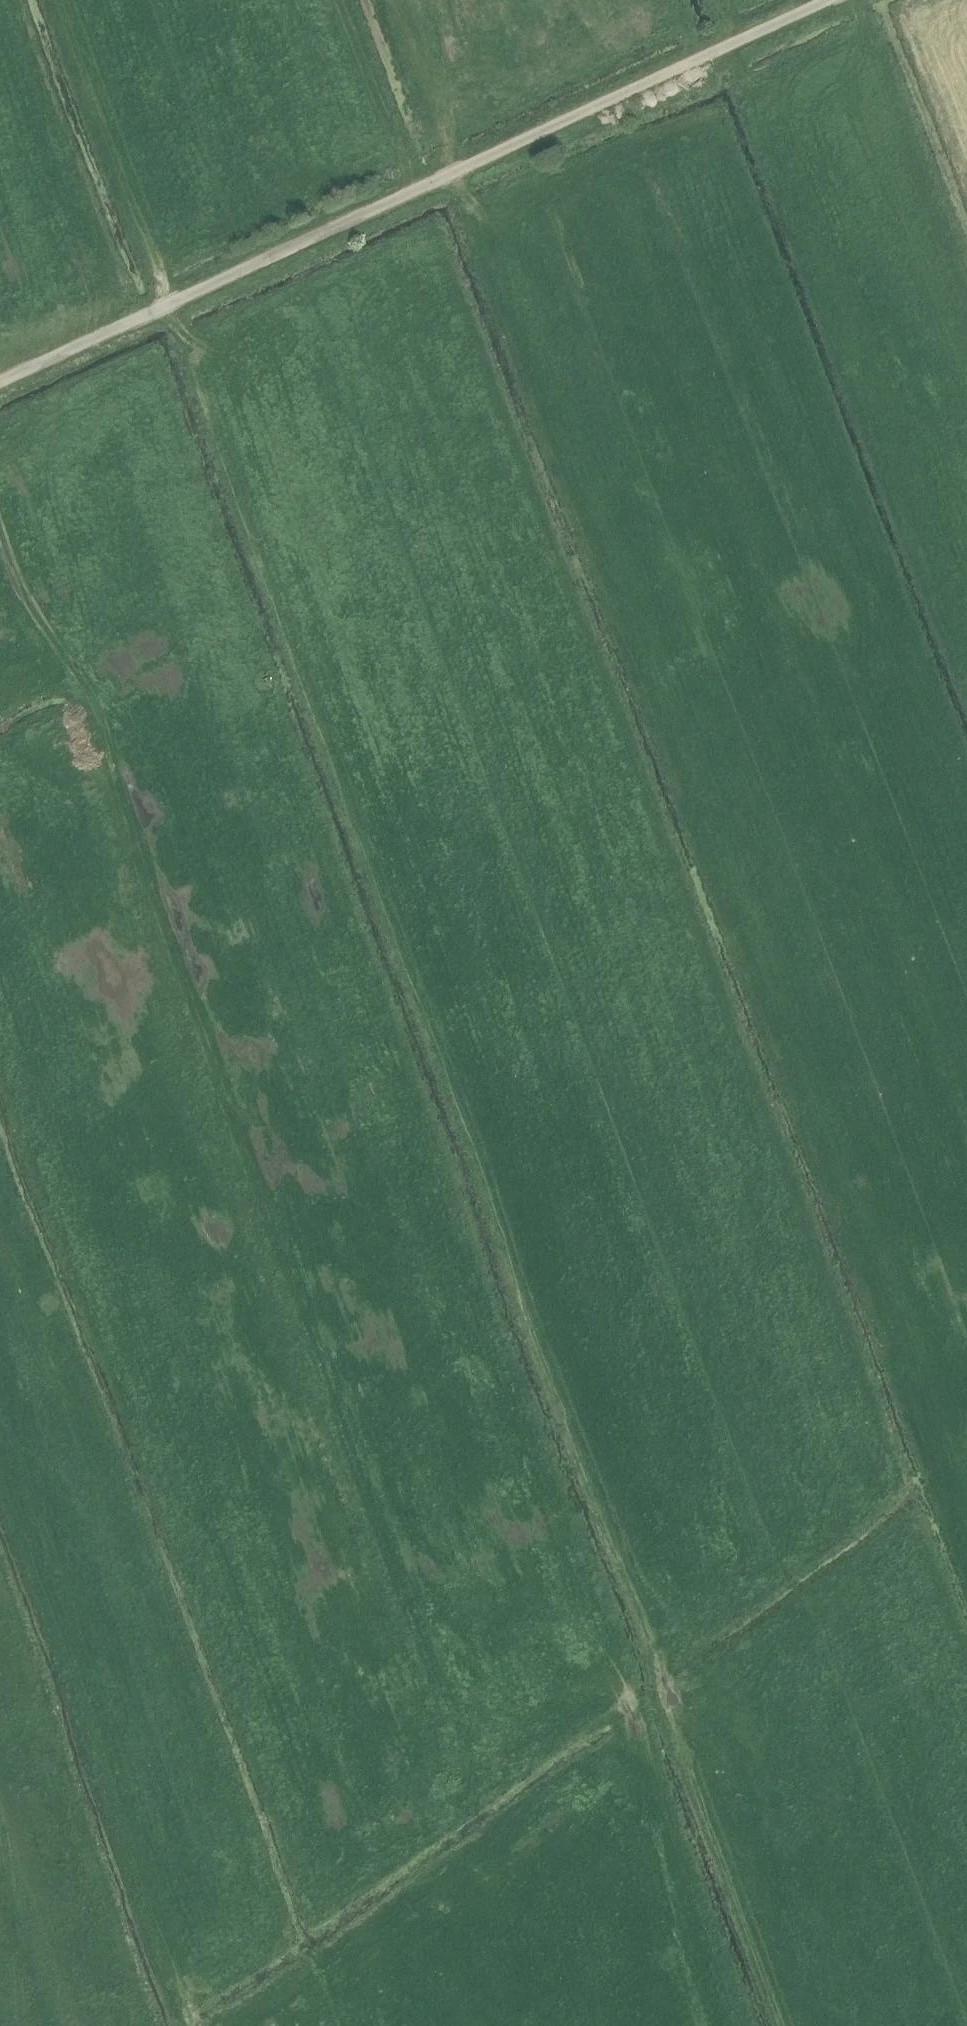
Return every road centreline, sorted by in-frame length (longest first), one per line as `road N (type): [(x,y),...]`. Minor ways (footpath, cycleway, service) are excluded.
road 1 (unclassified): [(0,382),(815,0)]

